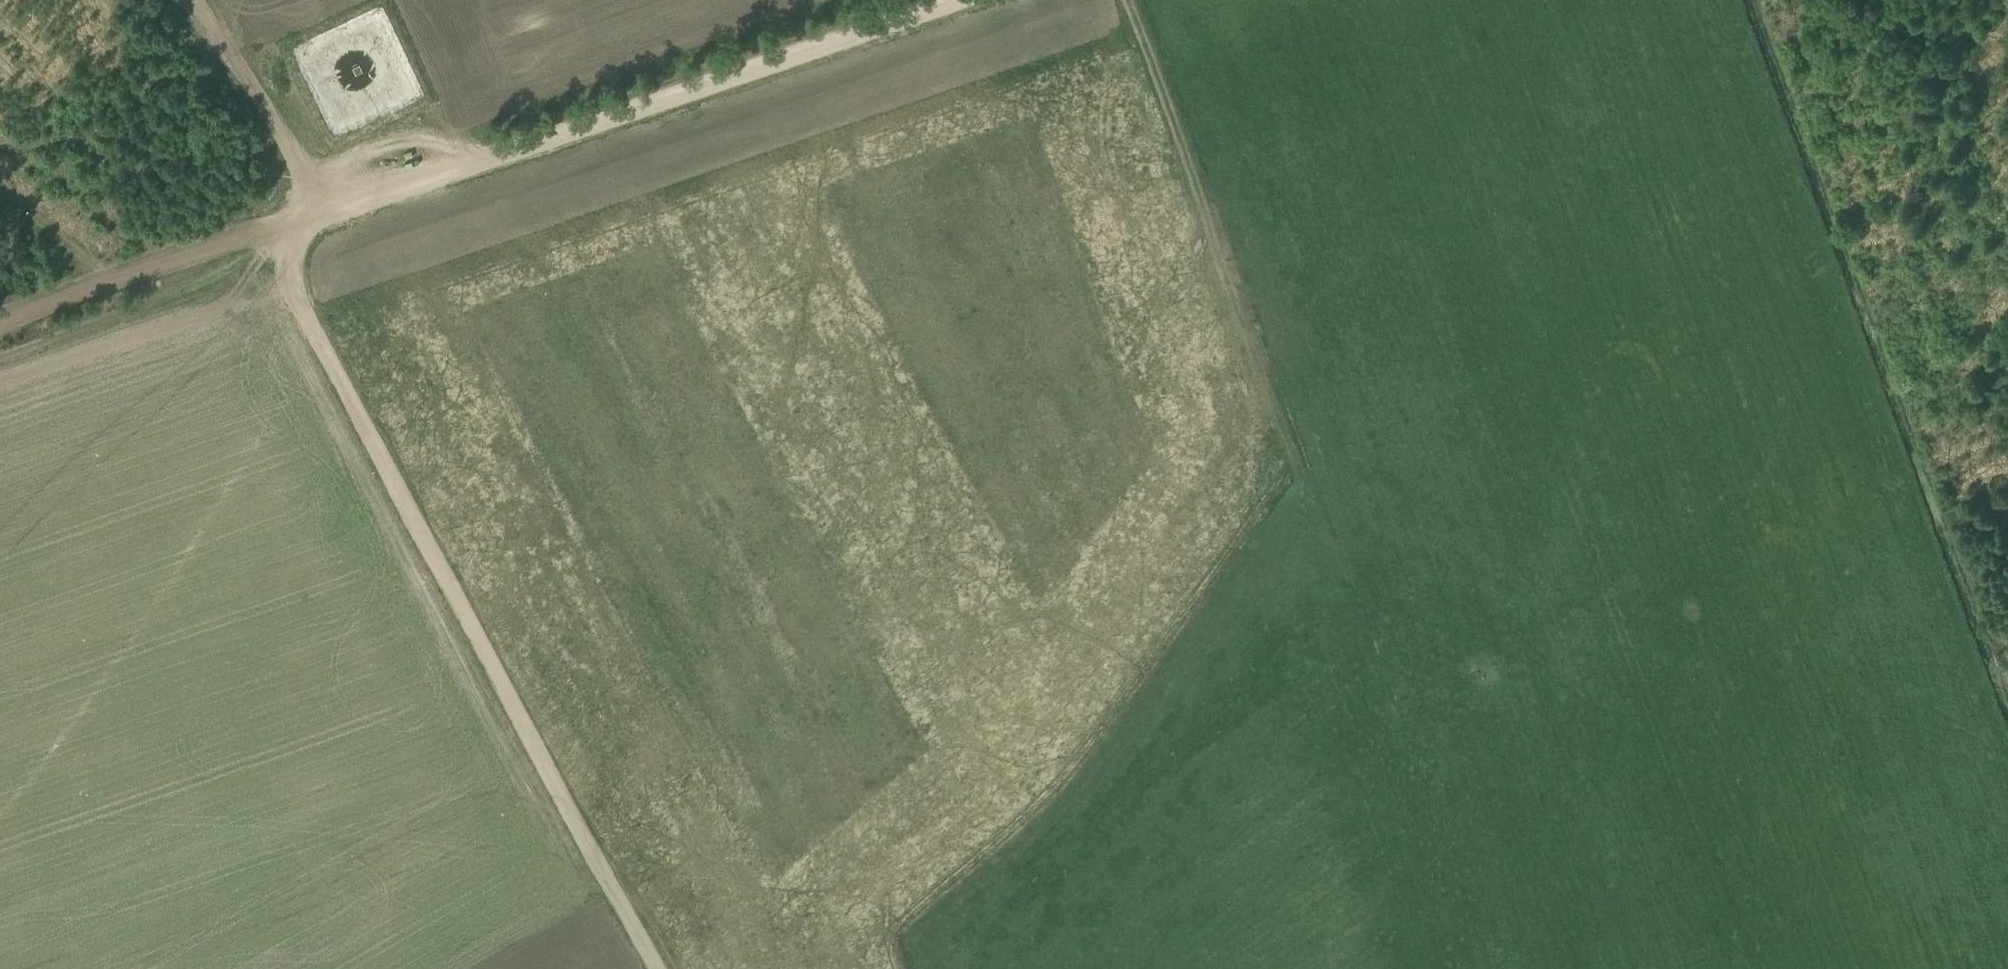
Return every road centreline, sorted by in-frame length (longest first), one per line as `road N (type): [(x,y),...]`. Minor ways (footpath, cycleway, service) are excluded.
road 1 (track): [(271,232),(653,968)]
road 2 (track): [(334,211),(947,0)]
road 3 (track): [(271,232),(0,324)]
road 4 (track): [(191,0),(334,211)]

